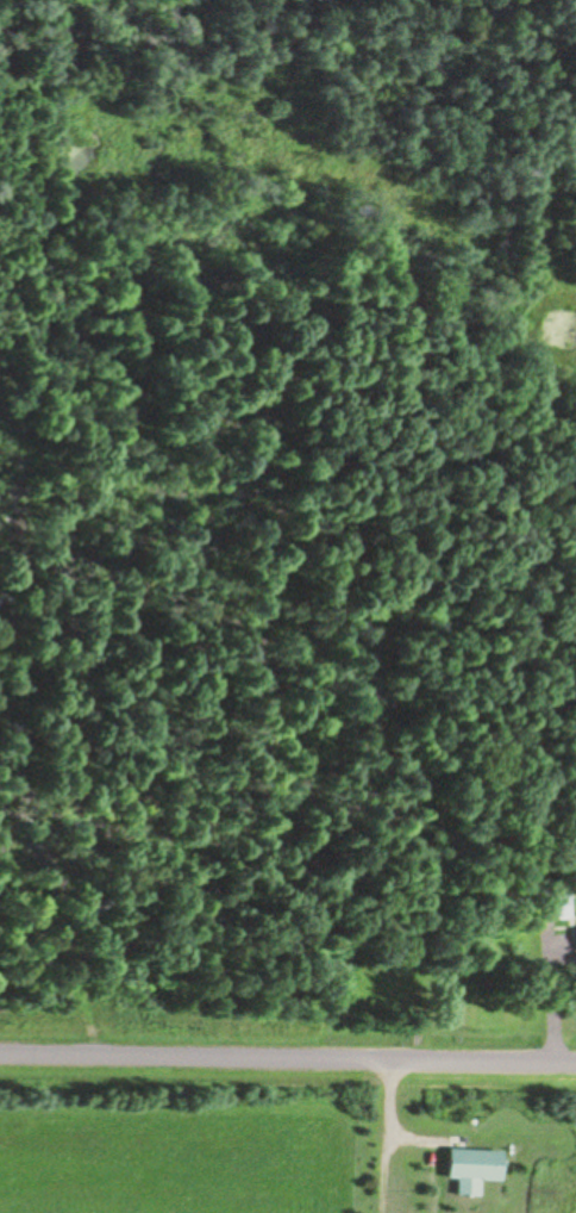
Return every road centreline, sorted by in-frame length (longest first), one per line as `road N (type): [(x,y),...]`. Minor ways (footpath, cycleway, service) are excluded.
road 1 (residential): [(0,1061),(575,1071)]

